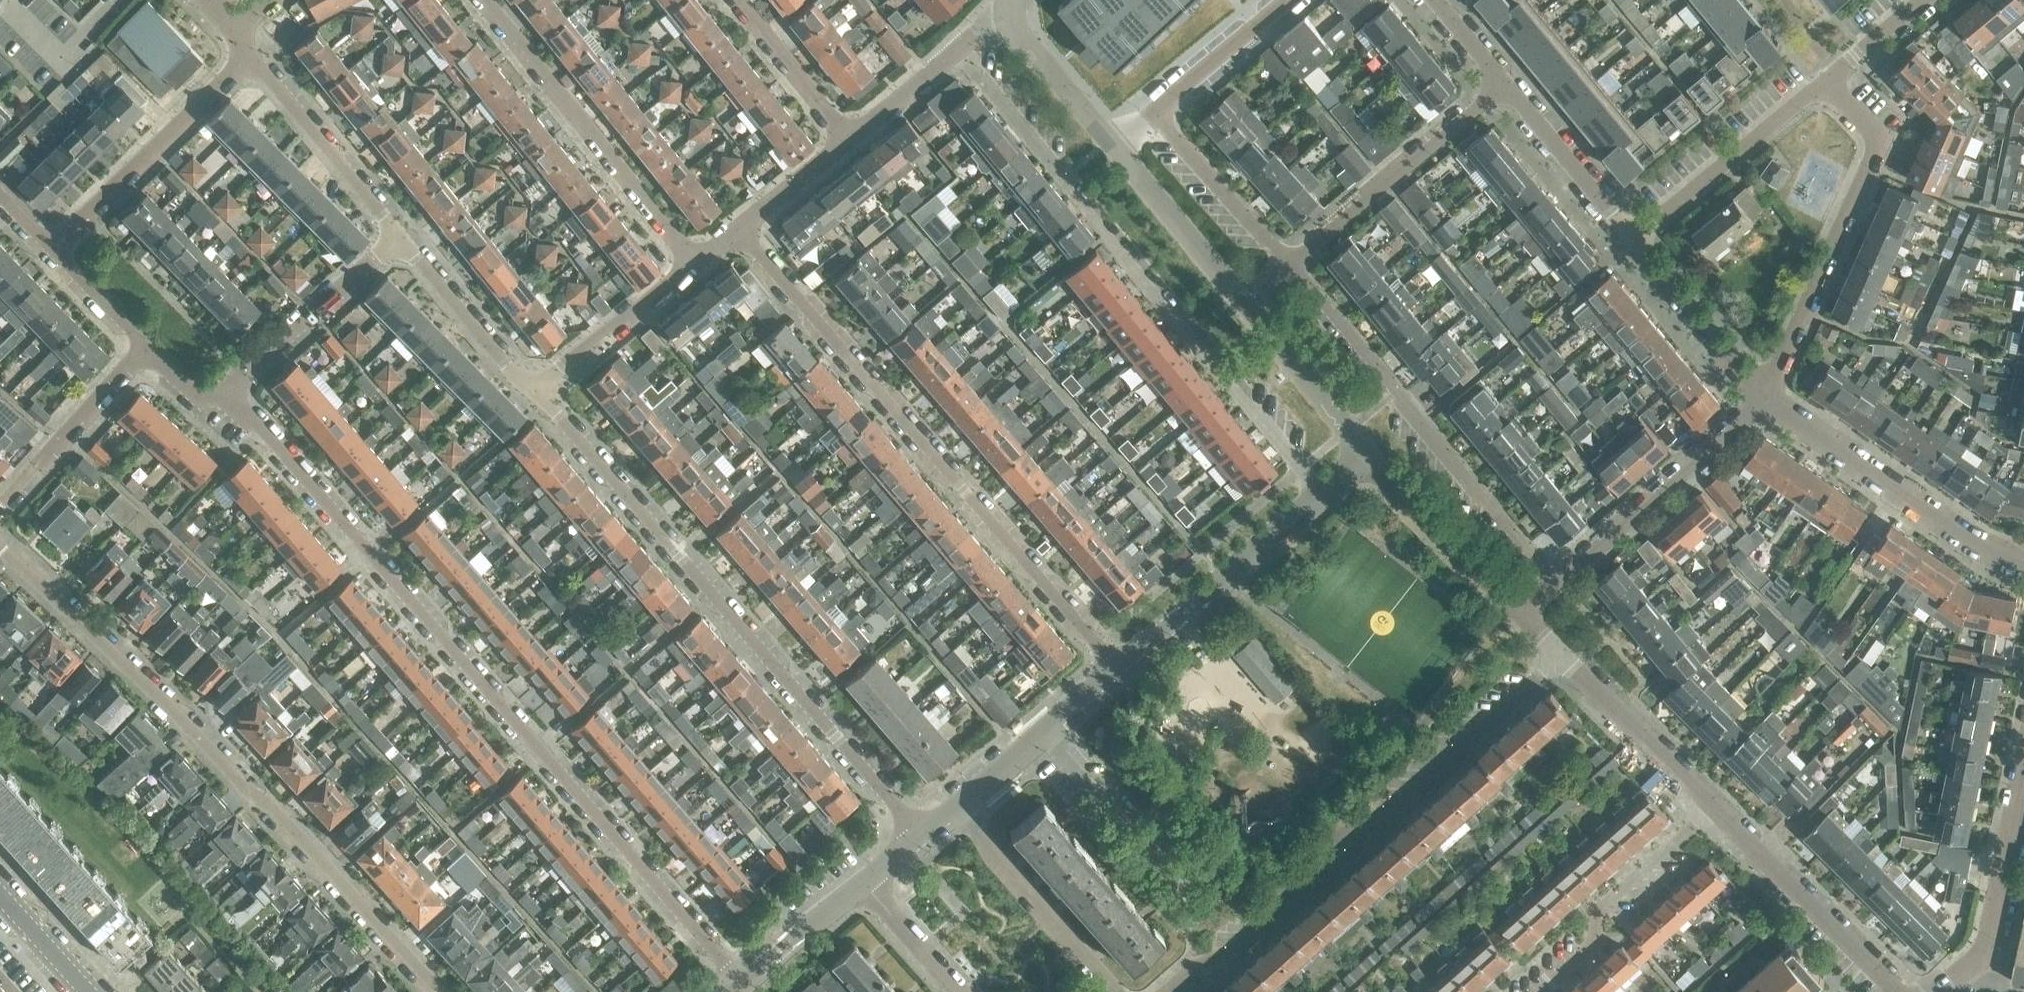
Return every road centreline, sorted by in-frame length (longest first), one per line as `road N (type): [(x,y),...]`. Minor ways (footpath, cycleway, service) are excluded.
road 1 (residential): [(231,397),(743,982)]
road 2 (residential): [(438,991),(0,538)]
road 3 (residential): [(921,831),(535,391)]
road 4 (residential): [(1116,665),(739,229)]
road 5 (residential): [(1320,489),(957,51)]
road 6 (residential): [(1561,658),(1387,811),(1350,826),(1312,859),(1304,890),(1235,953),(1198,962),(1165,991)]
road 7 (residential): [(1292,270),(1557,585)]
road 8 (residential): [(1768,399),(1879,144),(1834,78)]
road 9 (residential): [(483,0),(691,261)]
road 10 (residential): [(2023,570),(1768,399)]
road 11 (residential): [(1557,585),(1768,399)]
road 12 (residential): [(51,250),(254,56)]
road 13 (residential): [(1292,270),(1505,94)]
road 14 (residential): [(1116,665),(1320,489)]
road 15 (residential): [(1629,246),(1834,78)]
road 16 (residential): [(1900,991),(1712,810)]
road 17 (residential): [(1544,991),(1596,950),(1602,918),(1712,810)]
road 18 (residential): [(1120,991),(954,802)]
road 19 (residential): [(399,238),(254,56)]
road 20 (residential): [(231,397),(399,238)]
road 21 (residential): [(1521,617),(1366,448)]
road 22 (residential): [(1965,970),(1986,949),(2023,765)]
road 23 (residential): [(1712,810),(1561,658)]
road 24 (residential): [(954,802),(1116,665)]
road 25 (residential): [(1768,399),(1629,246)]
road 26 (residential): [(535,391),(399,238)]
road 27 (residential): [(535,391),(691,261)]
road 28 (residential): [(1249,307),(1121,152)]
road 29 (residential): [(1292,270),(1161,118)]
road 30 (residential): [(1629,246),(1505,94)]
road 31 (residential): [(1366,448),(1249,307)]
road 32 (residential): [(1161,118),(1301,0)]
road 33 (residential): [(845,142),(734,0)]
road 34 (residential): [(1121,152),(1010,14)]
road 35 (residential): [(743,982),(863,880)]
road 36 (residential): [(863,880),(960,991)]
road 37 (residential): [(845,142),(957,51)]
road 38 (residential): [(739,229),(845,142)]
road 39 (residential): [(143,350),(51,250)]
road 40 (tertiary): [(88,991),(0,894)]
road 41 (residential): [(1834,78),(1930,0)]

